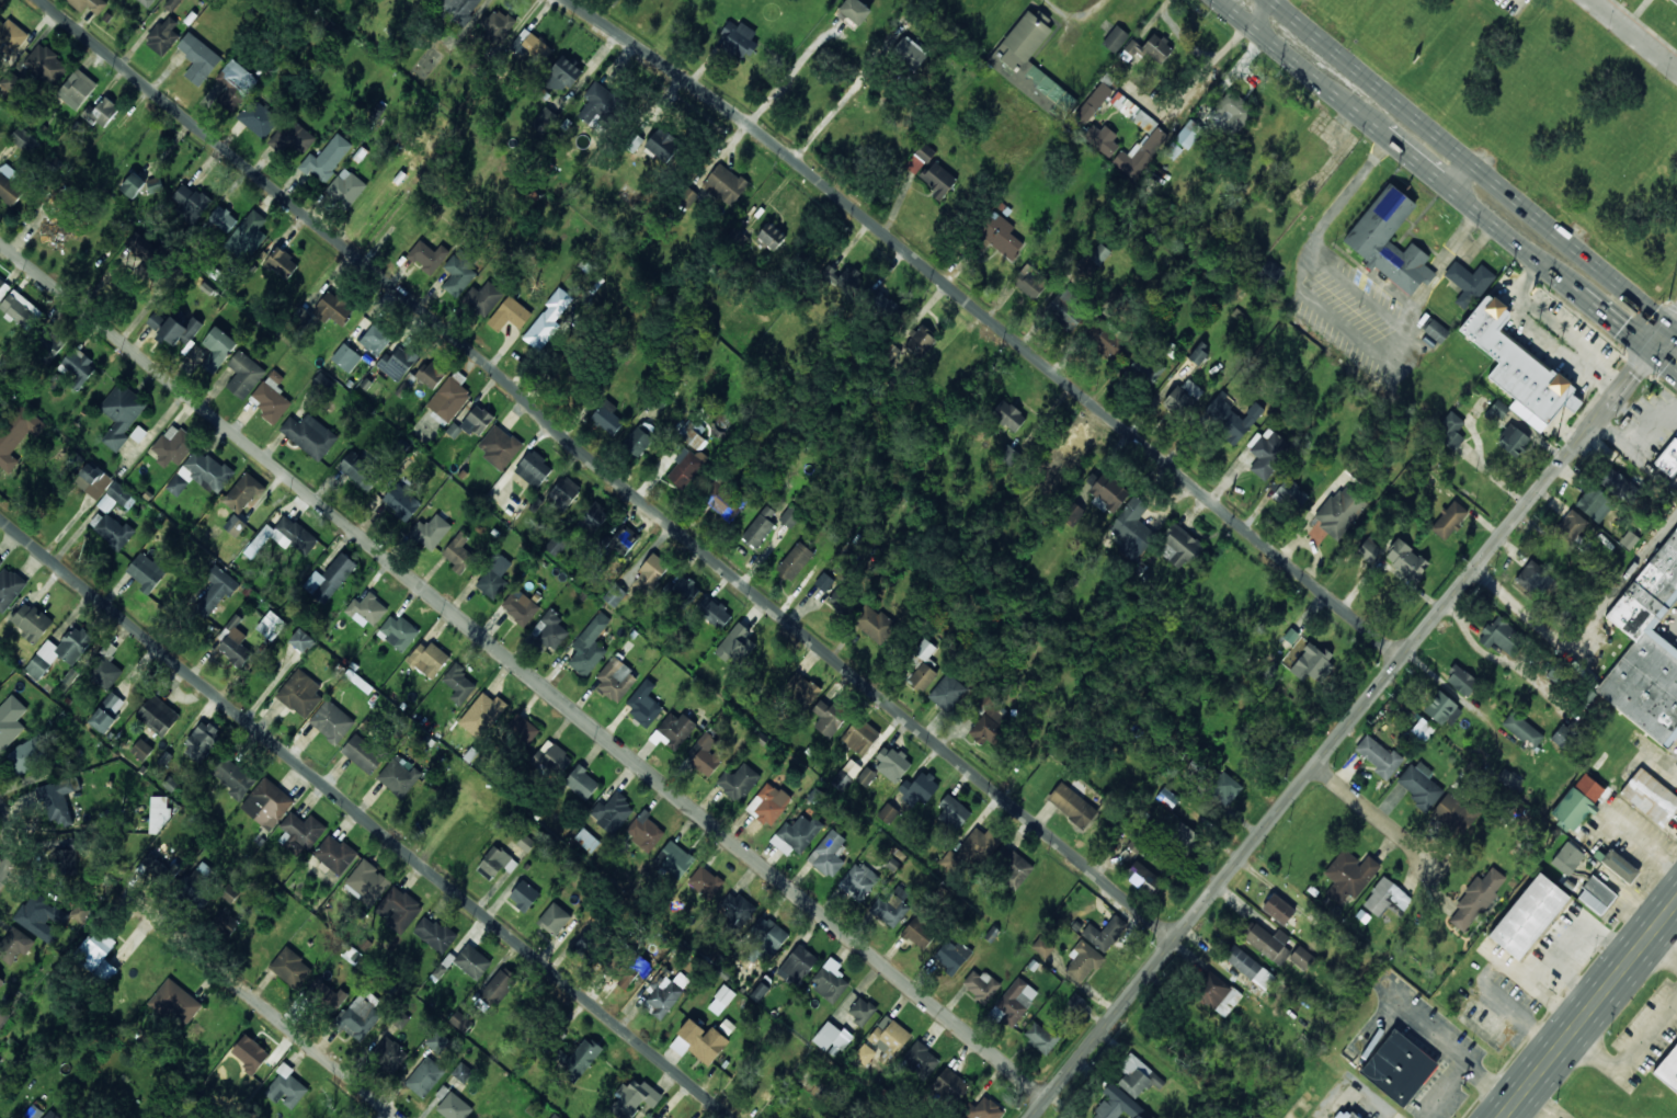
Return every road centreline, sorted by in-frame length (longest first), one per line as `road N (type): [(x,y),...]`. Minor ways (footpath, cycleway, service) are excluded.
road 1 (residential): [(1173,937),(30,0)]
road 2 (residential): [(1043,1097),(0,241)]
road 3 (residential): [(1400,655),(848,204),(571,0)]
road 4 (residential): [(732,1117),(0,524)]
road 5 (residential): [(1027,1117),(1575,436)]
road 6 (primary): [(1670,320),(1273,0)]
road 7 (primary): [(1232,0),(1575,283)]
road 8 (residential): [(395,1117),(150,920)]
road 9 (primary): [(1503,1117),(1676,900)]
road 10 (residential): [(1413,845),(1312,764)]

